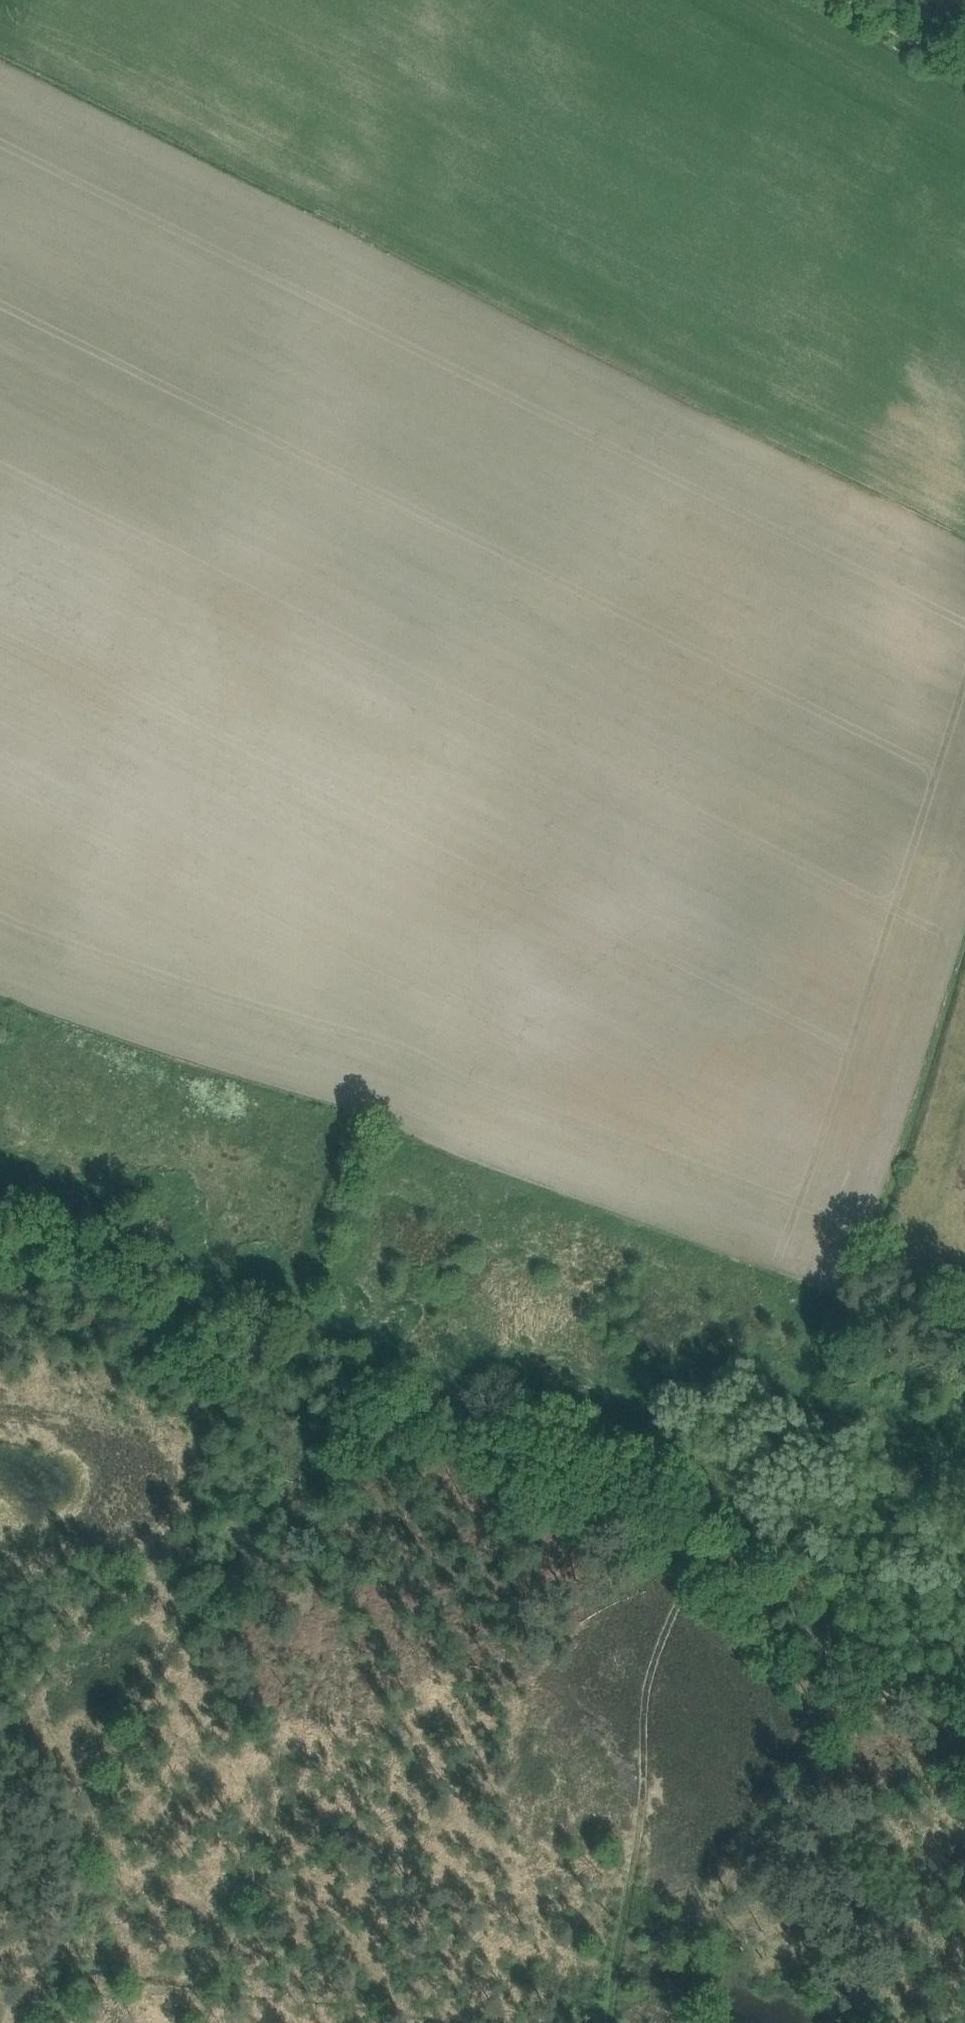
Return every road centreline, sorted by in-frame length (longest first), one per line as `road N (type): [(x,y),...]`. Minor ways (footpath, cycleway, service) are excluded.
road 1 (track): [(608,2022),(639,1846),(637,1700),(649,1626),(679,1584),(732,1577),(765,1584),(865,1686),(964,1748)]
road 2 (track): [(843,0),(964,72)]

